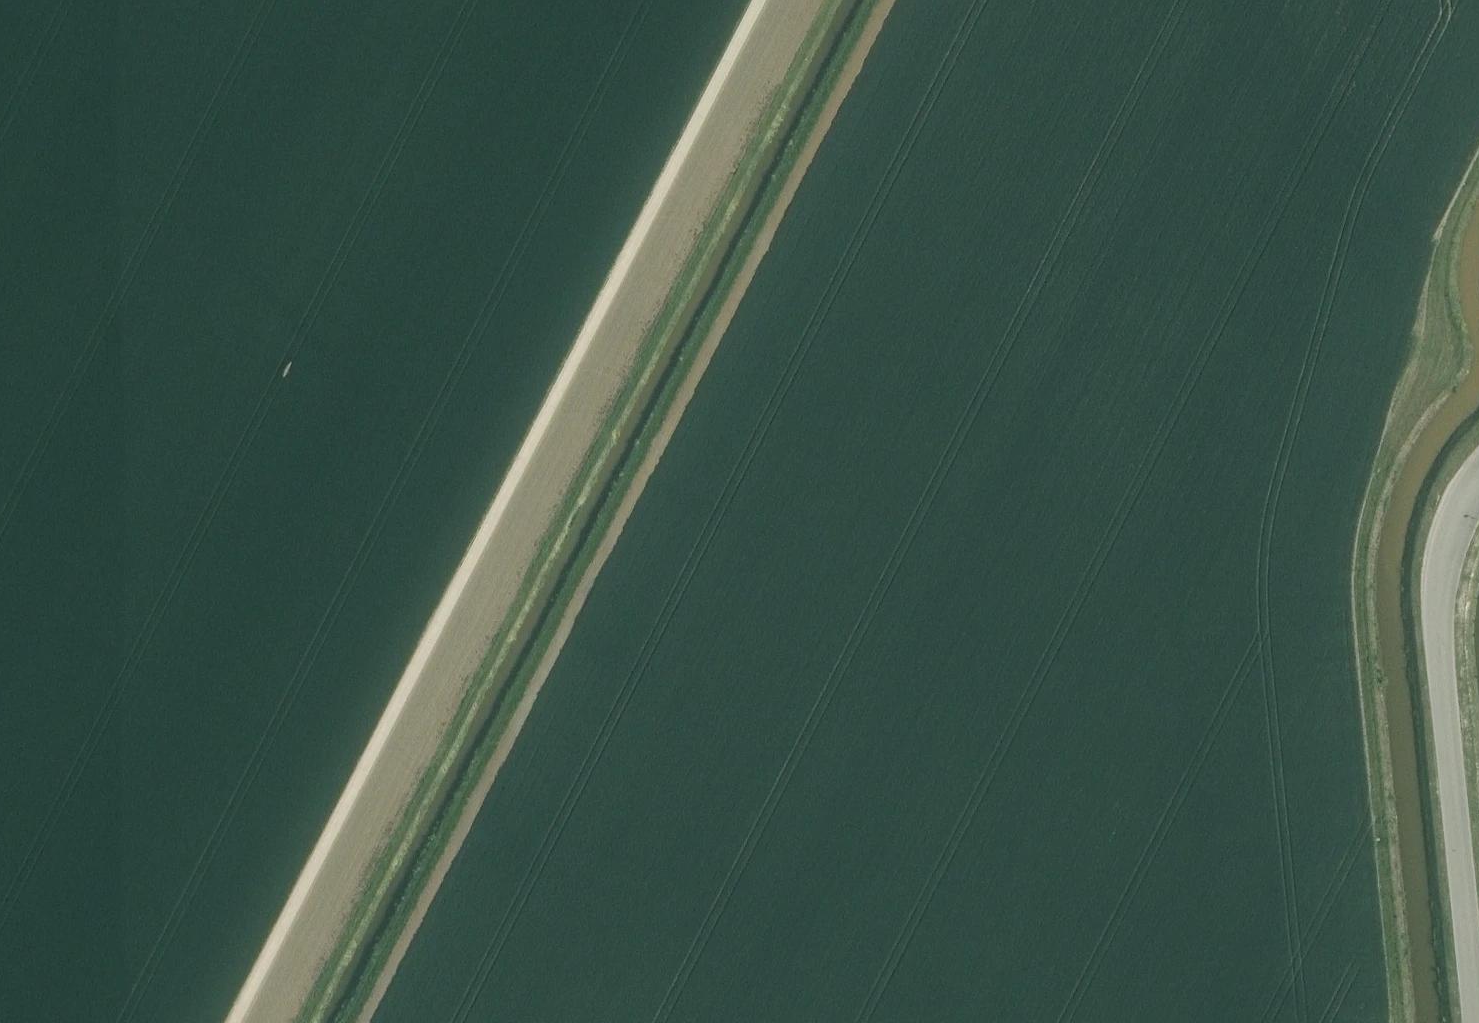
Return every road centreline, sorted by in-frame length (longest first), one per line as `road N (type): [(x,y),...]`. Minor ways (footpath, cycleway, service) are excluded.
road 1 (track): [(231,1022),(759,0)]
road 2 (tertiary): [(1475,1022),(1437,599),(1445,541),(1478,479)]

